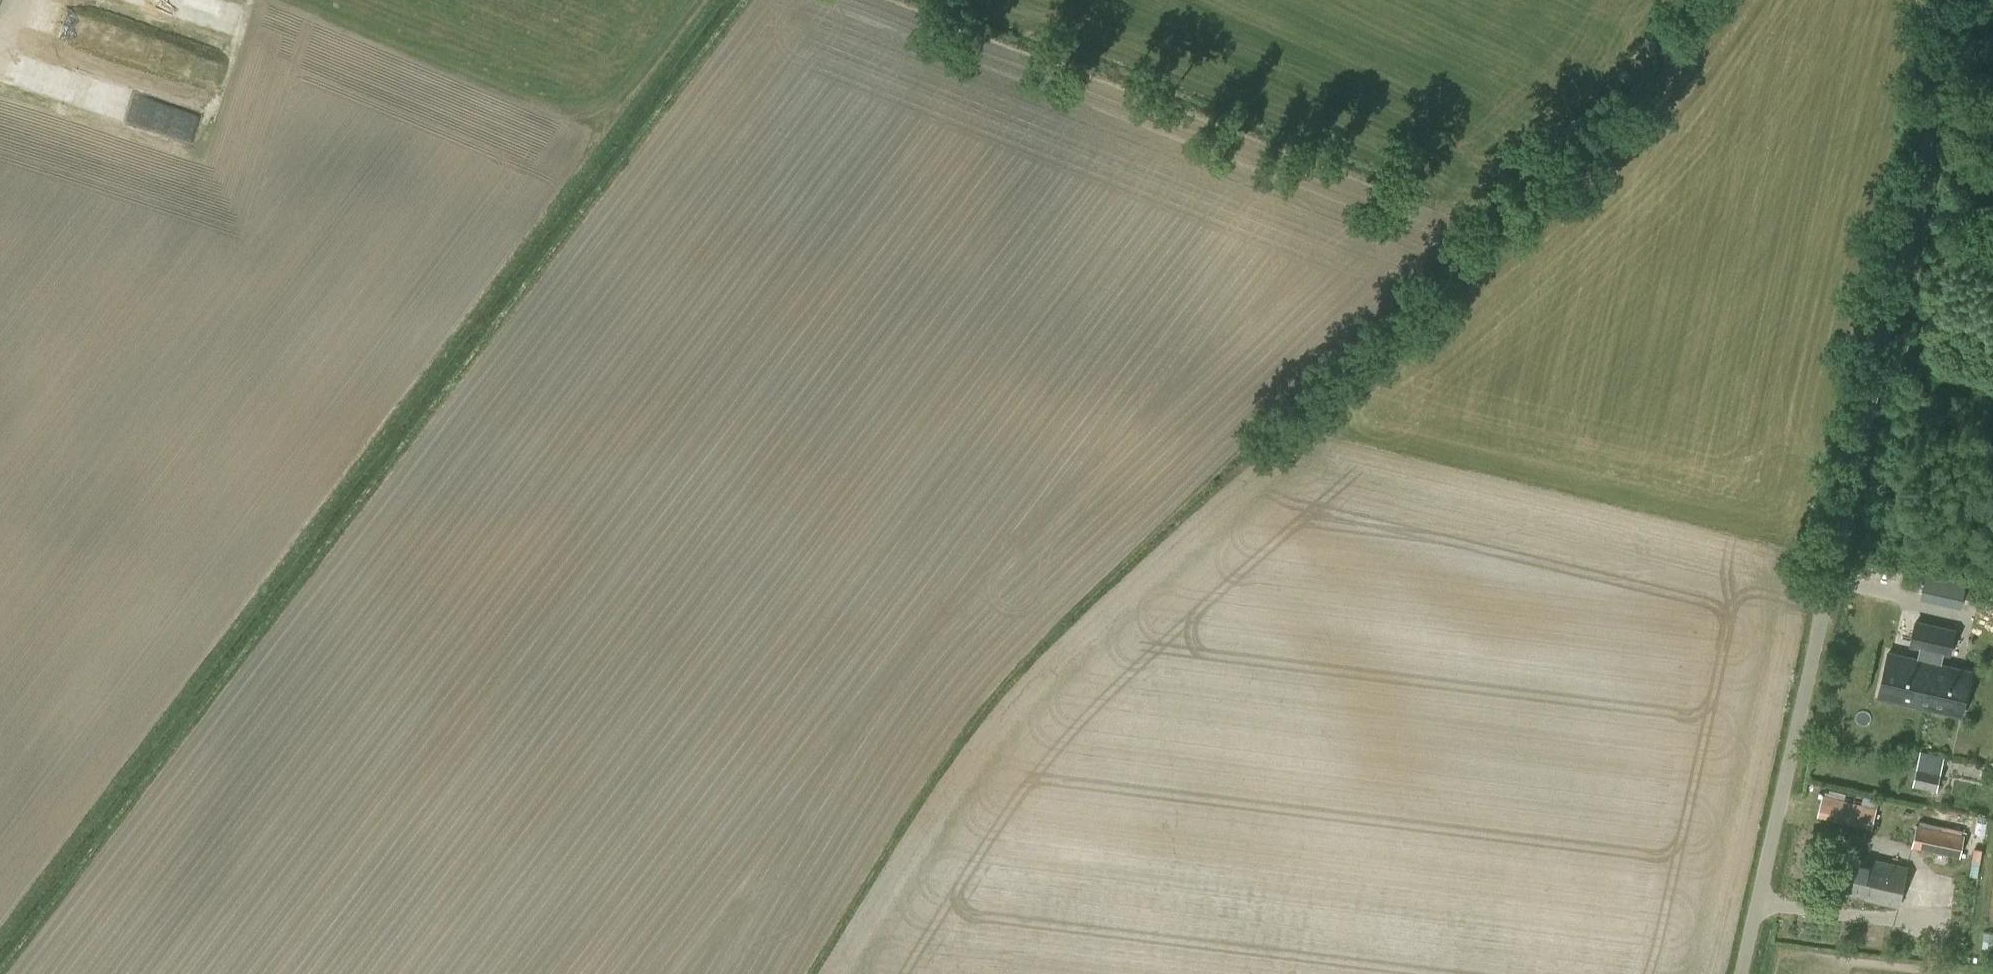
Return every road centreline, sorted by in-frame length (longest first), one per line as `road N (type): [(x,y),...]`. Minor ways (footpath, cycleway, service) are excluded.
road 1 (unclassified): [(1746,973),(1966,0)]

